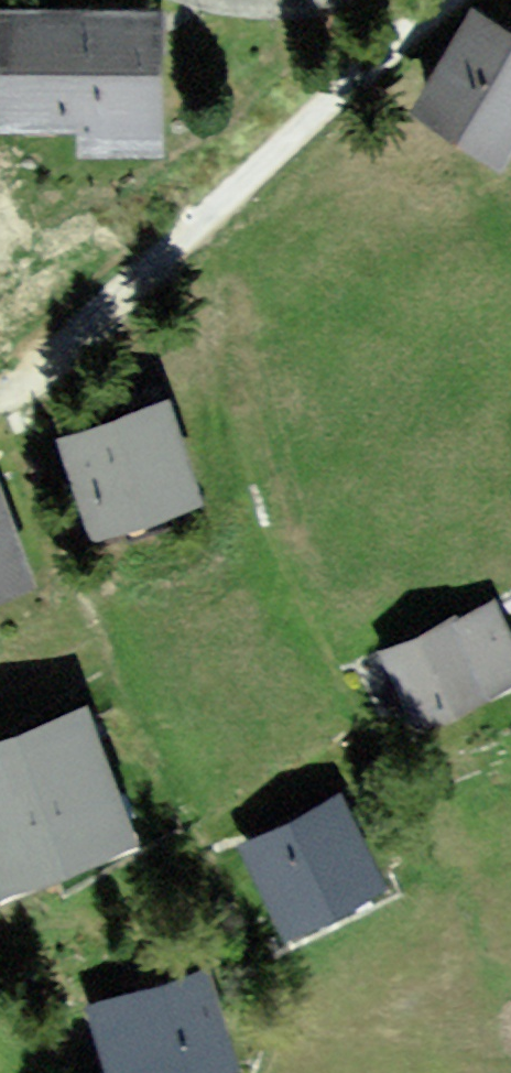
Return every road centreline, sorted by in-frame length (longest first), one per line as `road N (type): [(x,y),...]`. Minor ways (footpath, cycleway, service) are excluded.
road 1 (residential): [(445,0),(10,397),(0,396)]

